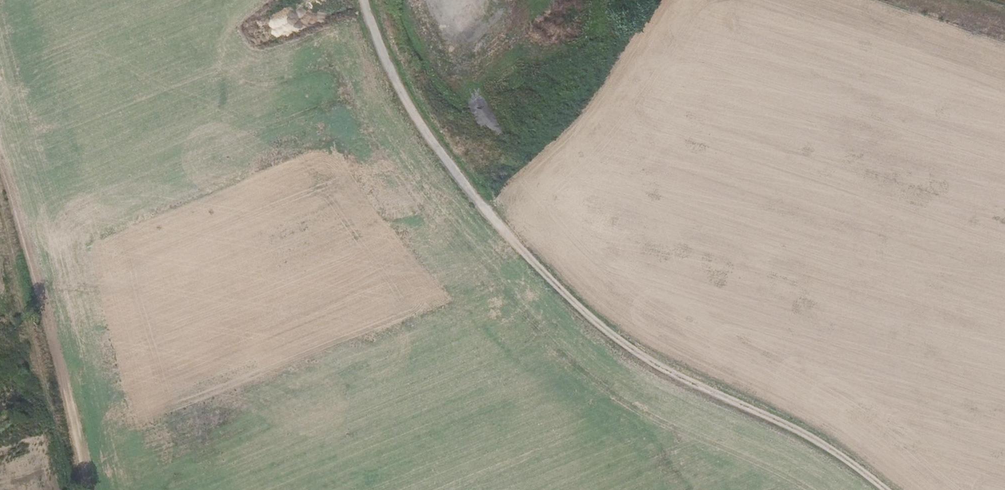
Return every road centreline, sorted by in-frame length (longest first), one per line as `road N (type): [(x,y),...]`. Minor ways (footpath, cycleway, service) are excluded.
road 1 (track): [(358,0),(384,75),(427,143),(502,234),(578,306),(643,358),(787,429),(884,489)]
road 2 (track): [(0,199),(71,489)]

